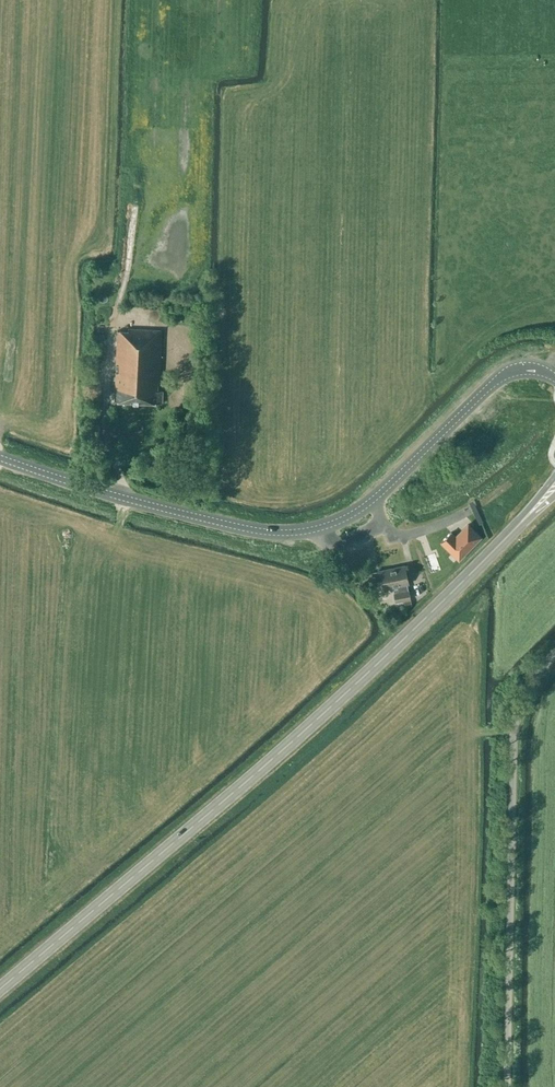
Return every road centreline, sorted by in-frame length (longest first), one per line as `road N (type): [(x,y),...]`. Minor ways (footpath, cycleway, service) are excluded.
road 1 (primary): [(0,988),(268,763),(525,517)]
road 2 (unclassified): [(509,1086),(516,721),(554,651)]
road 3 (tertiary): [(323,527),(262,533),(218,524),(0,457)]
road 4 (tertiary): [(554,378),(527,368),(502,376),(374,499)]

